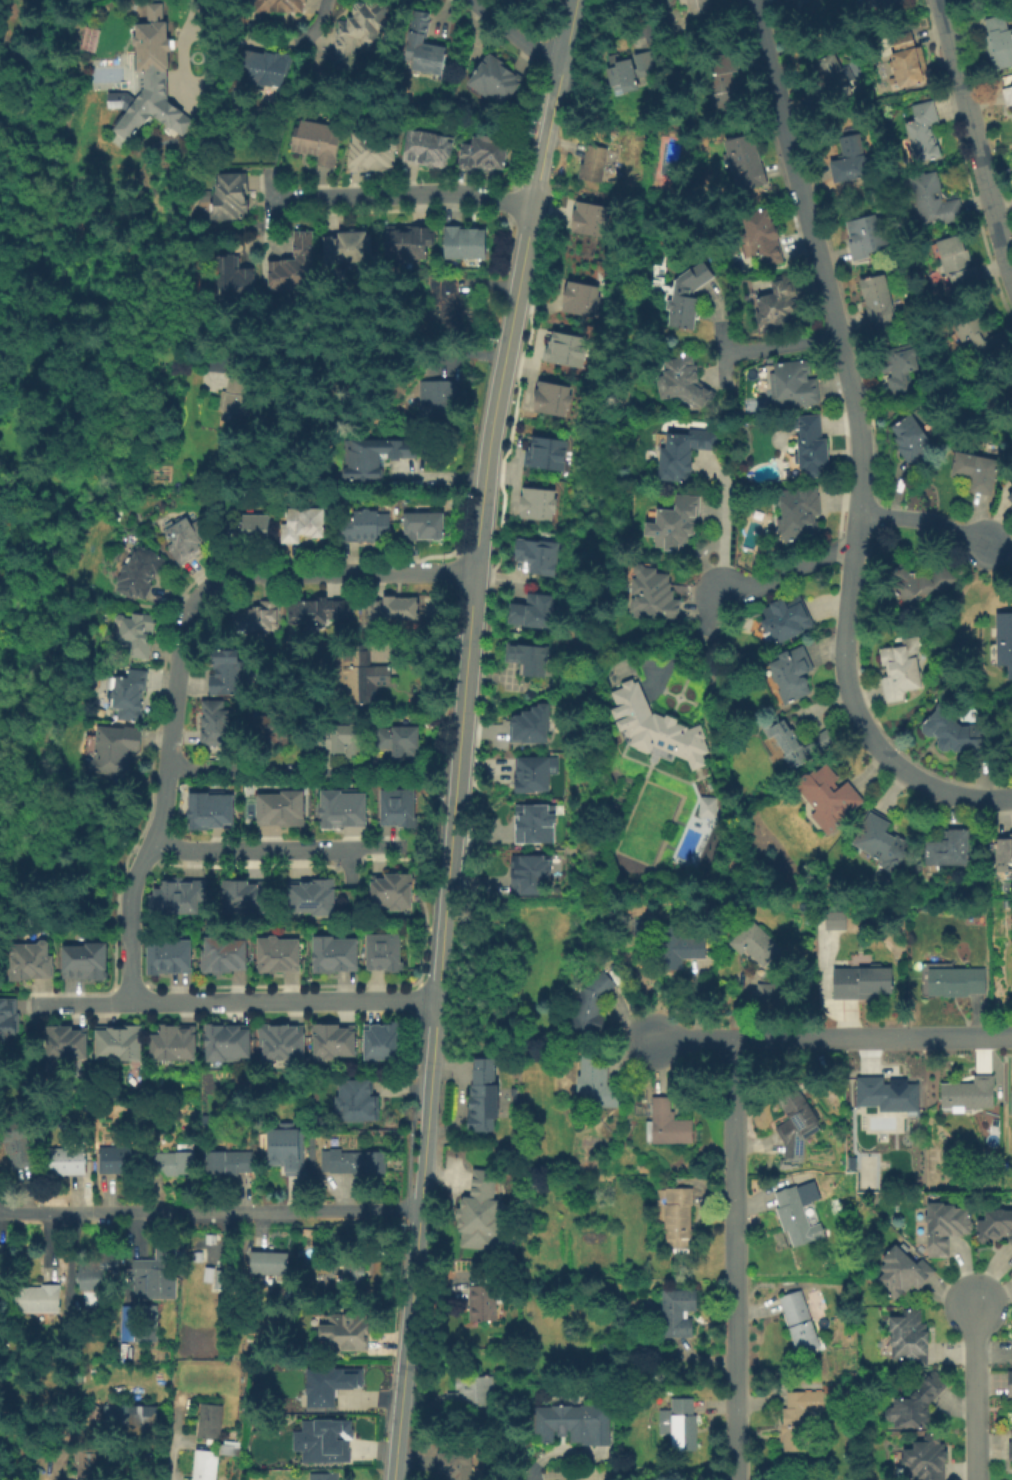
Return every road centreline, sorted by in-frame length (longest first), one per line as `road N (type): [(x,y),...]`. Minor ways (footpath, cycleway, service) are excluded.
road 1 (residential): [(473,571),(274,573),(213,586),(182,629),(164,769)]
road 2 (residential): [(733,1035),(734,1479)]
road 3 (residential): [(783,124),(855,399),(860,478),(852,546)]
road 4 (residential): [(417,1209),(0,1211)]
road 5 (residential): [(35,1005),(435,1000)]
road 6 (tertiary): [(531,205),(486,445),(473,571)]
road 7 (residential): [(1011,1035),(650,1038)]
road 8 (residential): [(852,546),(845,665),(858,718),(890,761),(925,782),(962,795),(1011,794)]
road 9 (tertiary): [(445,889),(417,1209)]
road 10 (tertiary): [(473,571),(445,889)]
road 11 (residential): [(942,0),(1011,281)]
road 12 (tertiary): [(417,1209),(391,1479)]
road 13 (residential): [(531,205),(454,195),(269,199)]
road 14 (residential): [(402,847),(184,850),(152,839)]
road 15 (residential): [(128,1003),(129,889),(160,815),(164,769)]
road 16 (residential): [(976,1479),(976,1305)]
road 17 (tertiary): [(561,61),(531,205)]
road 18 (residential): [(852,546),(718,597)]
road 19 (residential): [(858,510),(944,521),(995,545)]
road 20 (residential): [(299,768),(164,769)]
road 21 (residential): [(753,0),(783,124)]

